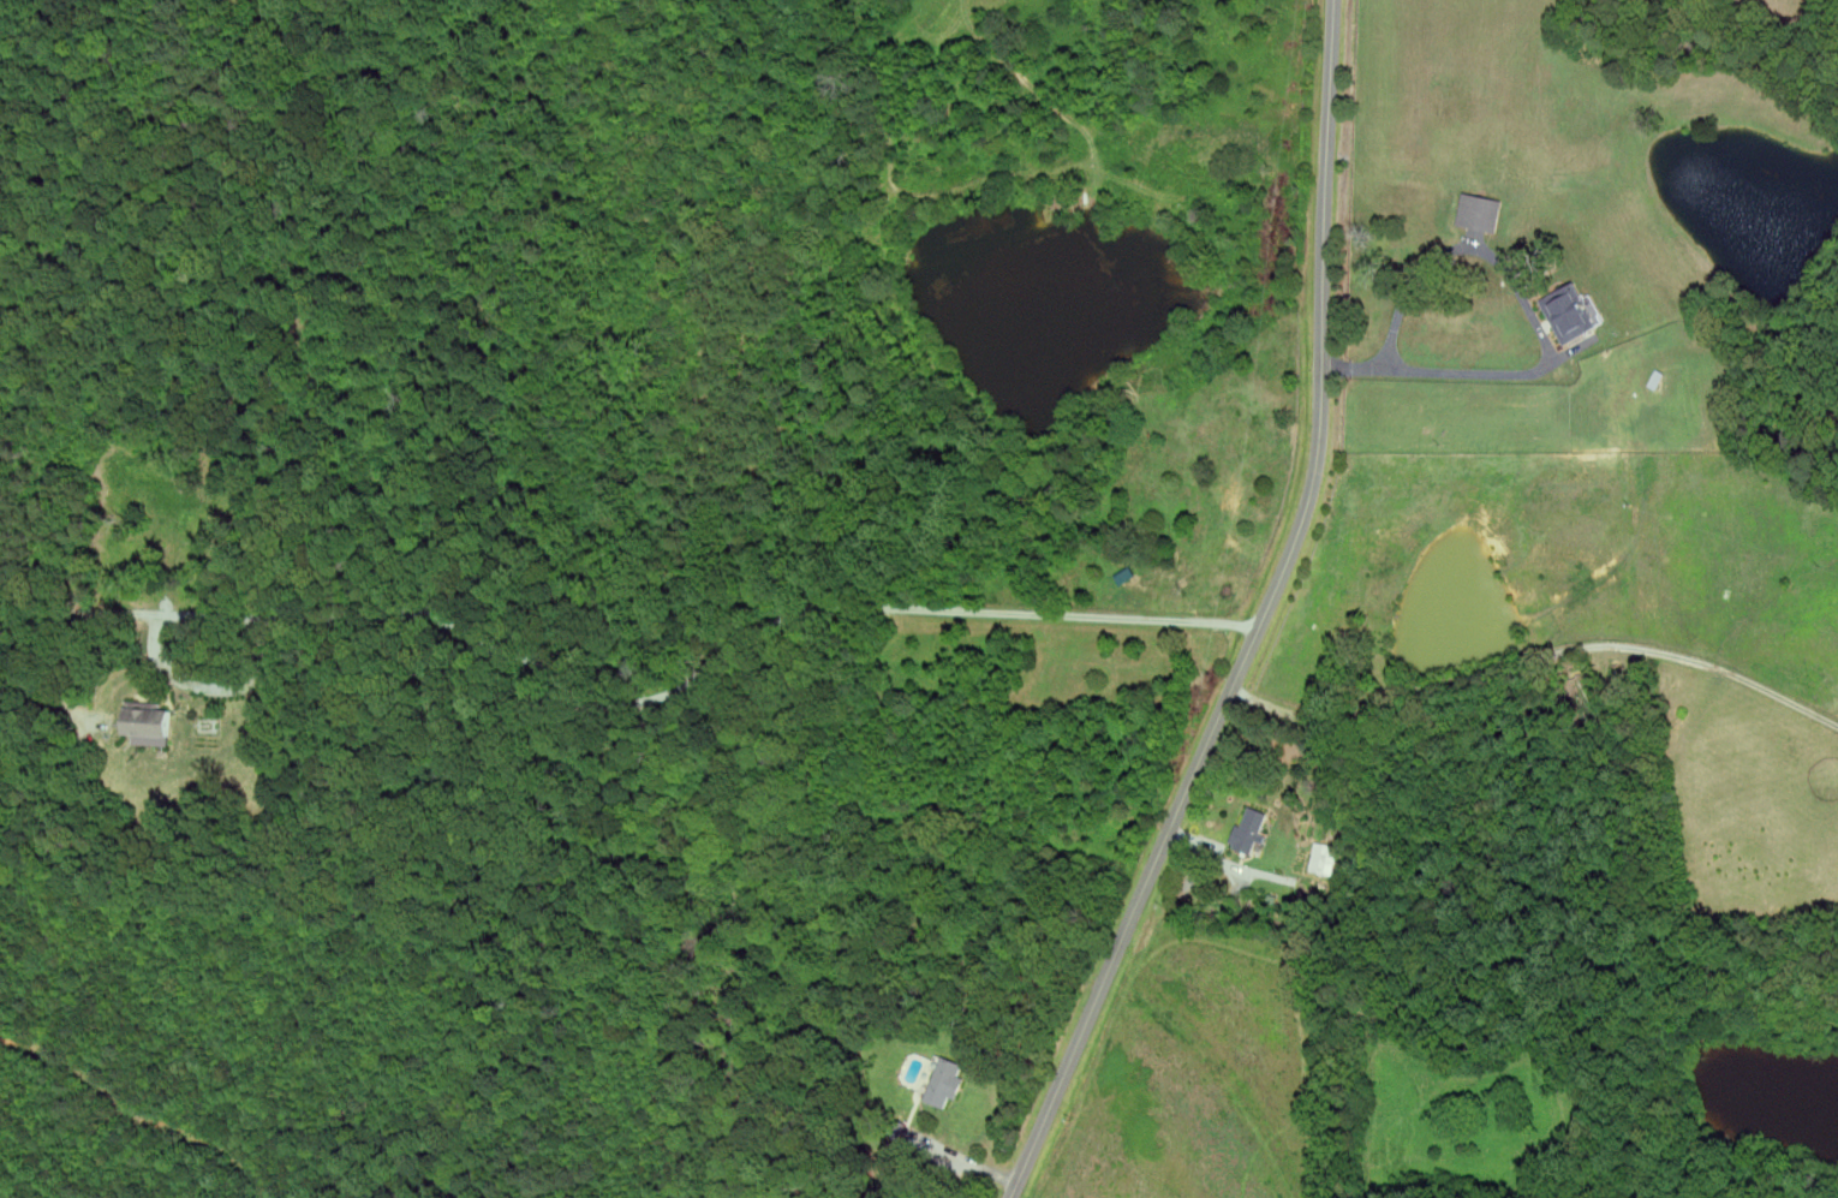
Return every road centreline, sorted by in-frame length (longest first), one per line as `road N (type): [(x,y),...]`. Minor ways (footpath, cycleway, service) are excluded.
road 1 (residential): [(1011,1197),(1309,502),(1323,405),(1334,0)]

